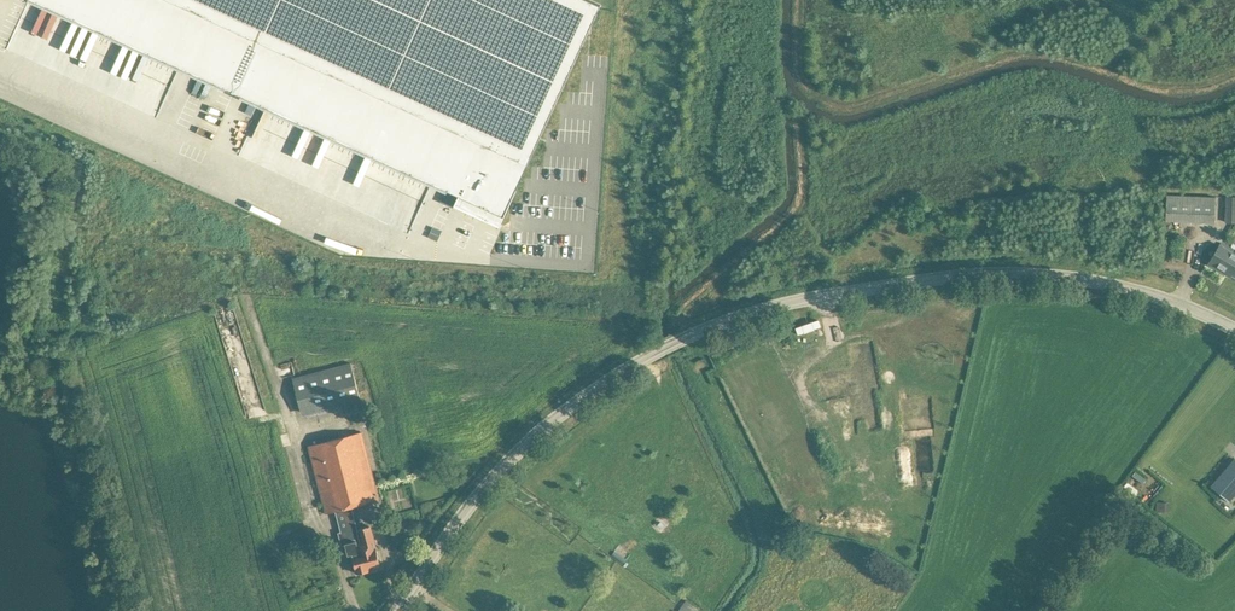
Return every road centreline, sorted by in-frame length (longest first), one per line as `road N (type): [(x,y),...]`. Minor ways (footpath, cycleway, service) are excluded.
road 1 (tertiary): [(398,610),(470,504),(519,451),(621,373),(712,327),(821,296),(997,274),(1123,290),(1234,329)]

